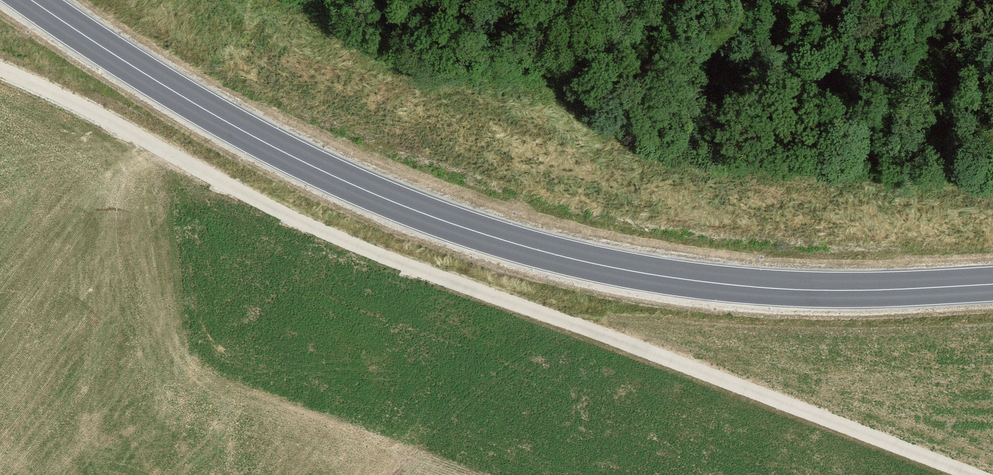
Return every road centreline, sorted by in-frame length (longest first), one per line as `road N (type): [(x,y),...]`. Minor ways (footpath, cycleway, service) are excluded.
road 1 (track): [(0,70),(374,254),(978,474)]
road 2 (secondary): [(31,0),(279,150),(391,201),(511,243),(650,274),(766,288),(992,285)]

